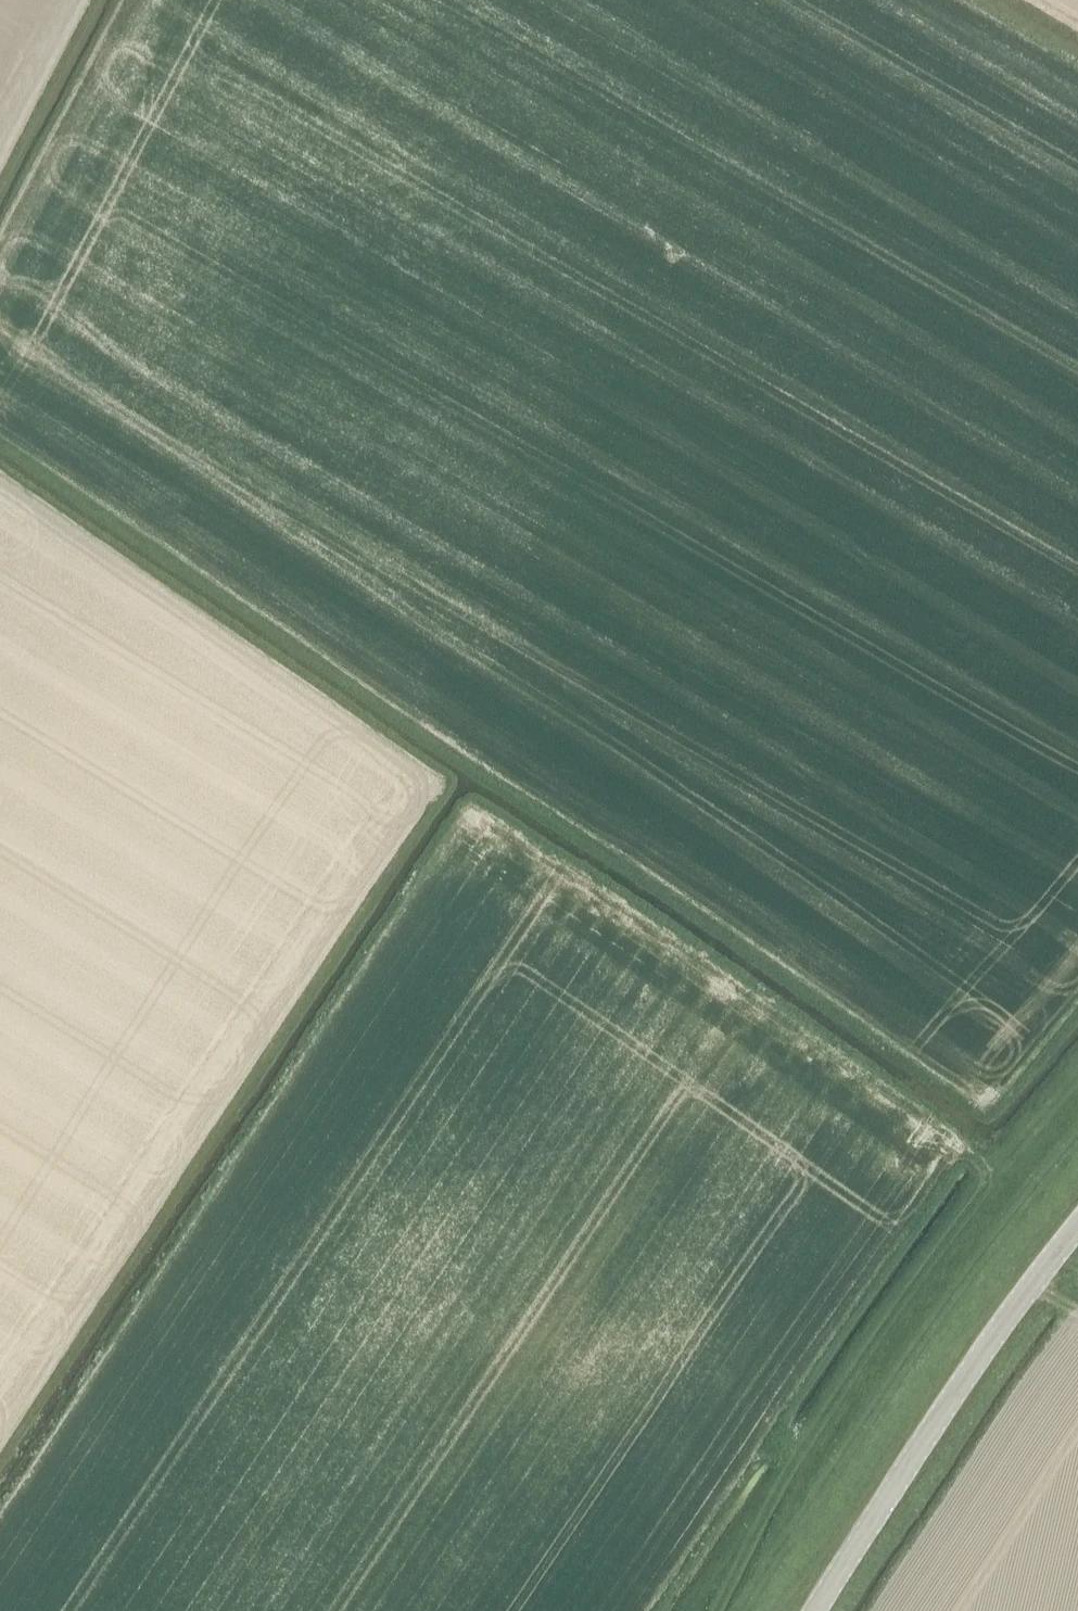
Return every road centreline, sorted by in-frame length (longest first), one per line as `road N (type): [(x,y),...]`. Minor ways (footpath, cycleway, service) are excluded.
road 1 (secondary): [(814,1610),(951,1398),(1077,1225)]

